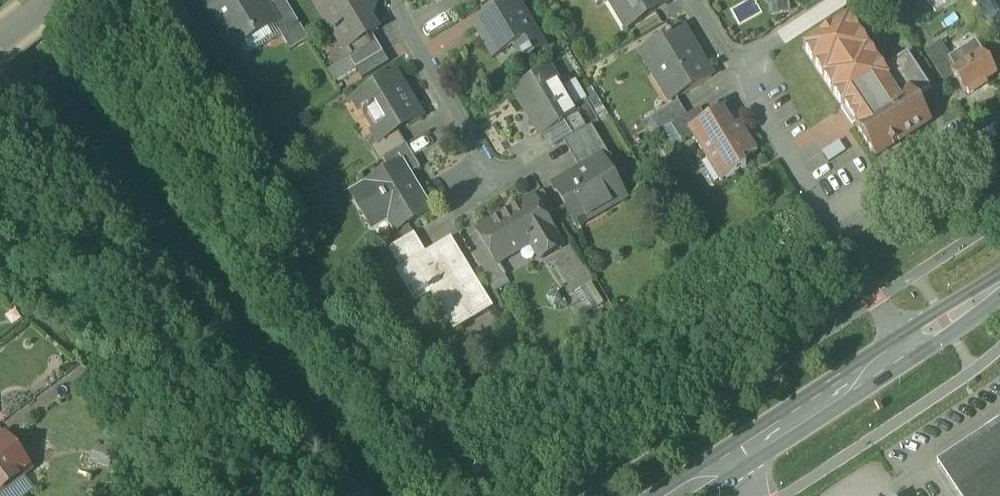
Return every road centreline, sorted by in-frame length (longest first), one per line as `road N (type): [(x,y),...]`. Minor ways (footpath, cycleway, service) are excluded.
road 1 (residential): [(740,69),(907,344)]
road 2 (secondary): [(907,344),(678,495)]
road 3 (residential): [(389,0),(488,171)]
road 4 (residential): [(844,0),(740,69)]

